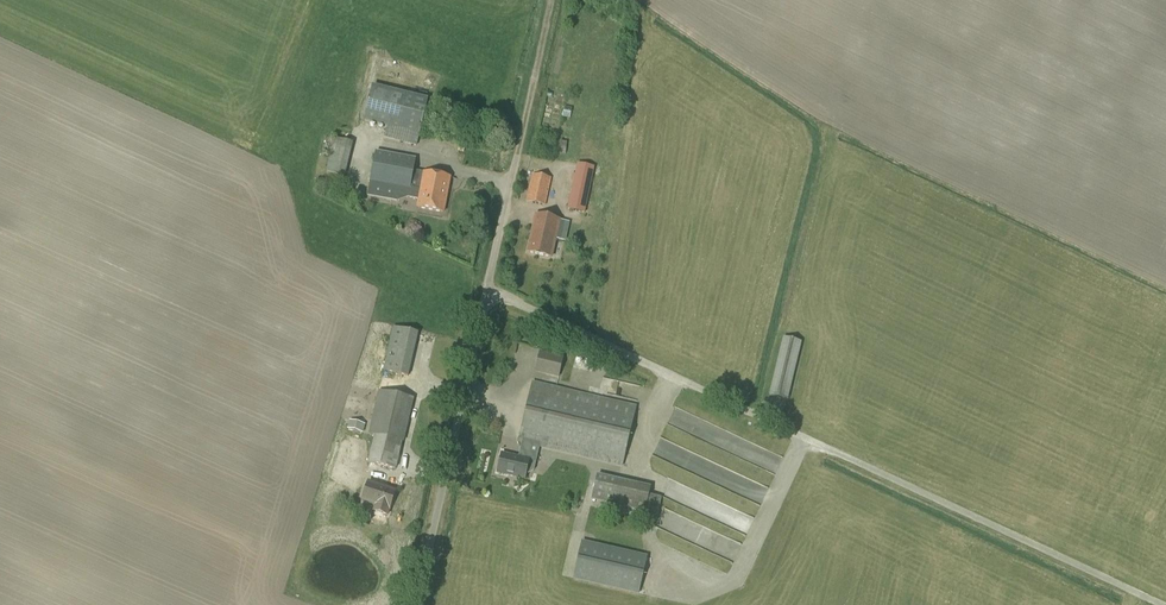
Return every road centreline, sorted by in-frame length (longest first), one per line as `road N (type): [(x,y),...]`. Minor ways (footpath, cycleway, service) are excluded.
road 1 (unclassified): [(1146,604),(482,292)]
road 2 (unclassified): [(414,604),(482,292)]
road 3 (unclassified): [(482,292),(507,168)]

